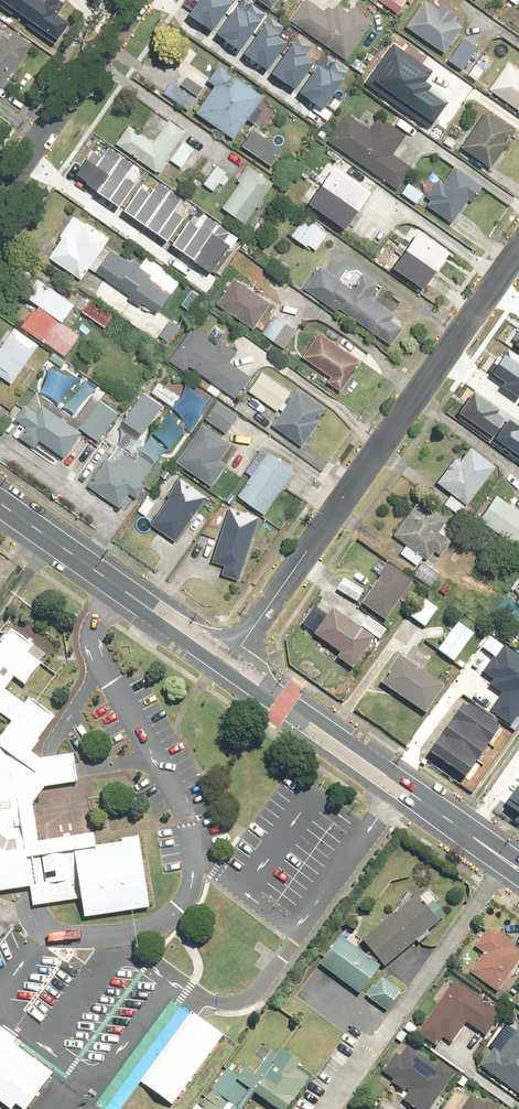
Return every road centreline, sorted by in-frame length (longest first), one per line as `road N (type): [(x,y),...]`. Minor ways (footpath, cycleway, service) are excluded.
road 1 (residential): [(231,661),(518,249)]
road 2 (secondary): [(518,866),(231,661)]
road 3 (secondary): [(231,661),(0,500)]
road 4 (residential): [(137,0),(0,193)]

